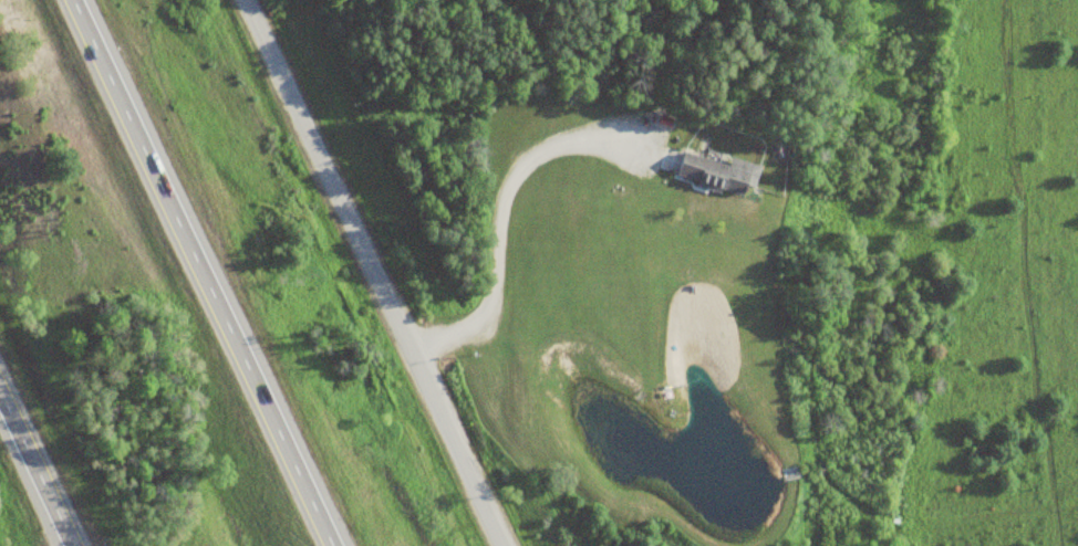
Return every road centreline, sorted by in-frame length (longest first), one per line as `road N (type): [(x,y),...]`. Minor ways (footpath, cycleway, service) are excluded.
road 1 (motorway): [(344,545),(86,0)]
road 2 (residential): [(508,545),(253,0)]
road 3 (motorway): [(0,366),(85,545)]

